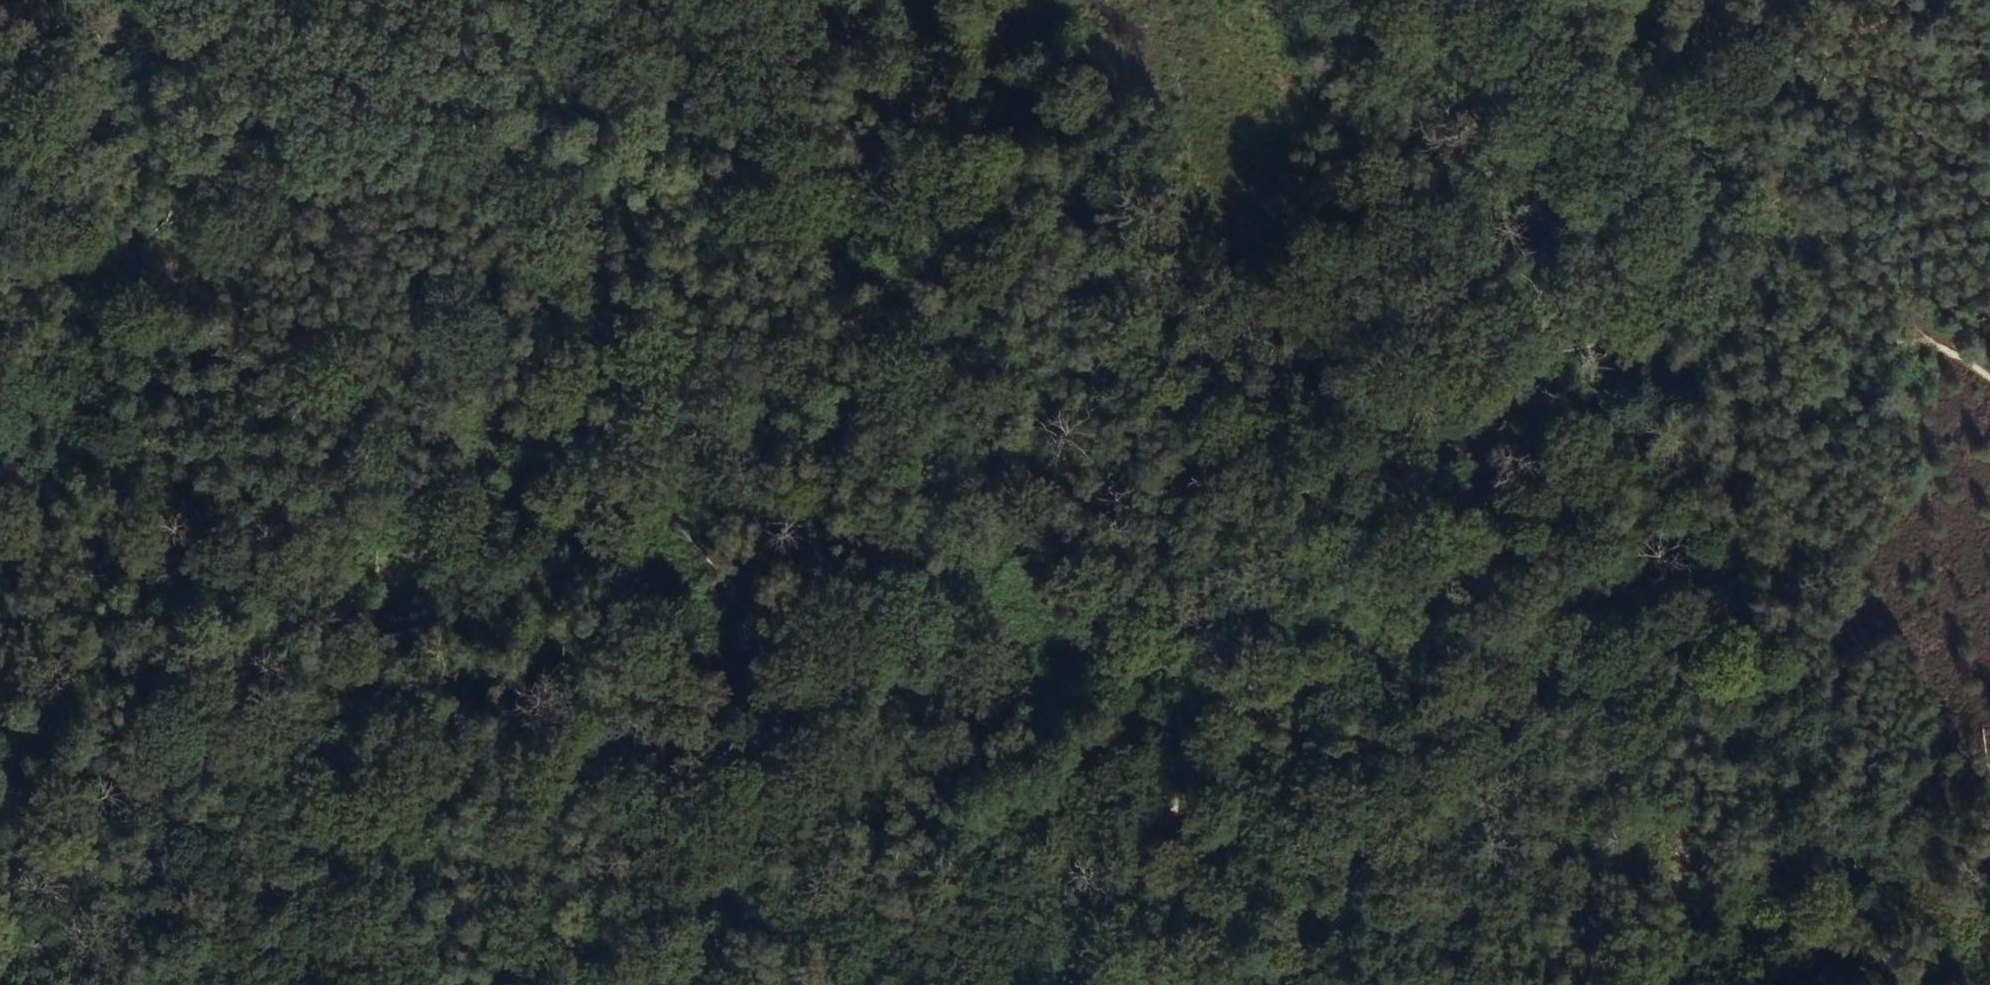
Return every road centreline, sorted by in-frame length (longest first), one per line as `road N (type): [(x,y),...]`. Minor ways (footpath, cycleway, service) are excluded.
road 1 (track): [(1989,391),(1928,349),(1629,341),(1512,403),(1407,497),(1394,531),(1061,984)]
road 2 (track): [(1780,0),(1657,160),(1444,0)]
road 3 (track): [(1657,160),(1928,349),(1961,335),(1989,274)]
road 4 (track): [(1657,160),(1407,497)]

